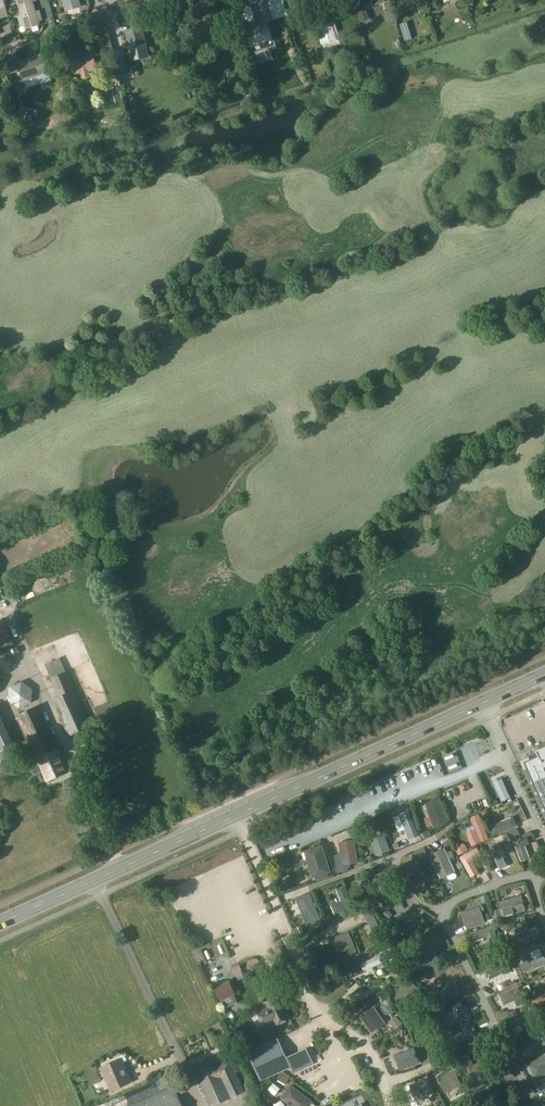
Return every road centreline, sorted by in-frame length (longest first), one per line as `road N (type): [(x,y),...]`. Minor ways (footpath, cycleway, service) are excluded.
road 1 (secondary): [(0,924),(544,677)]

